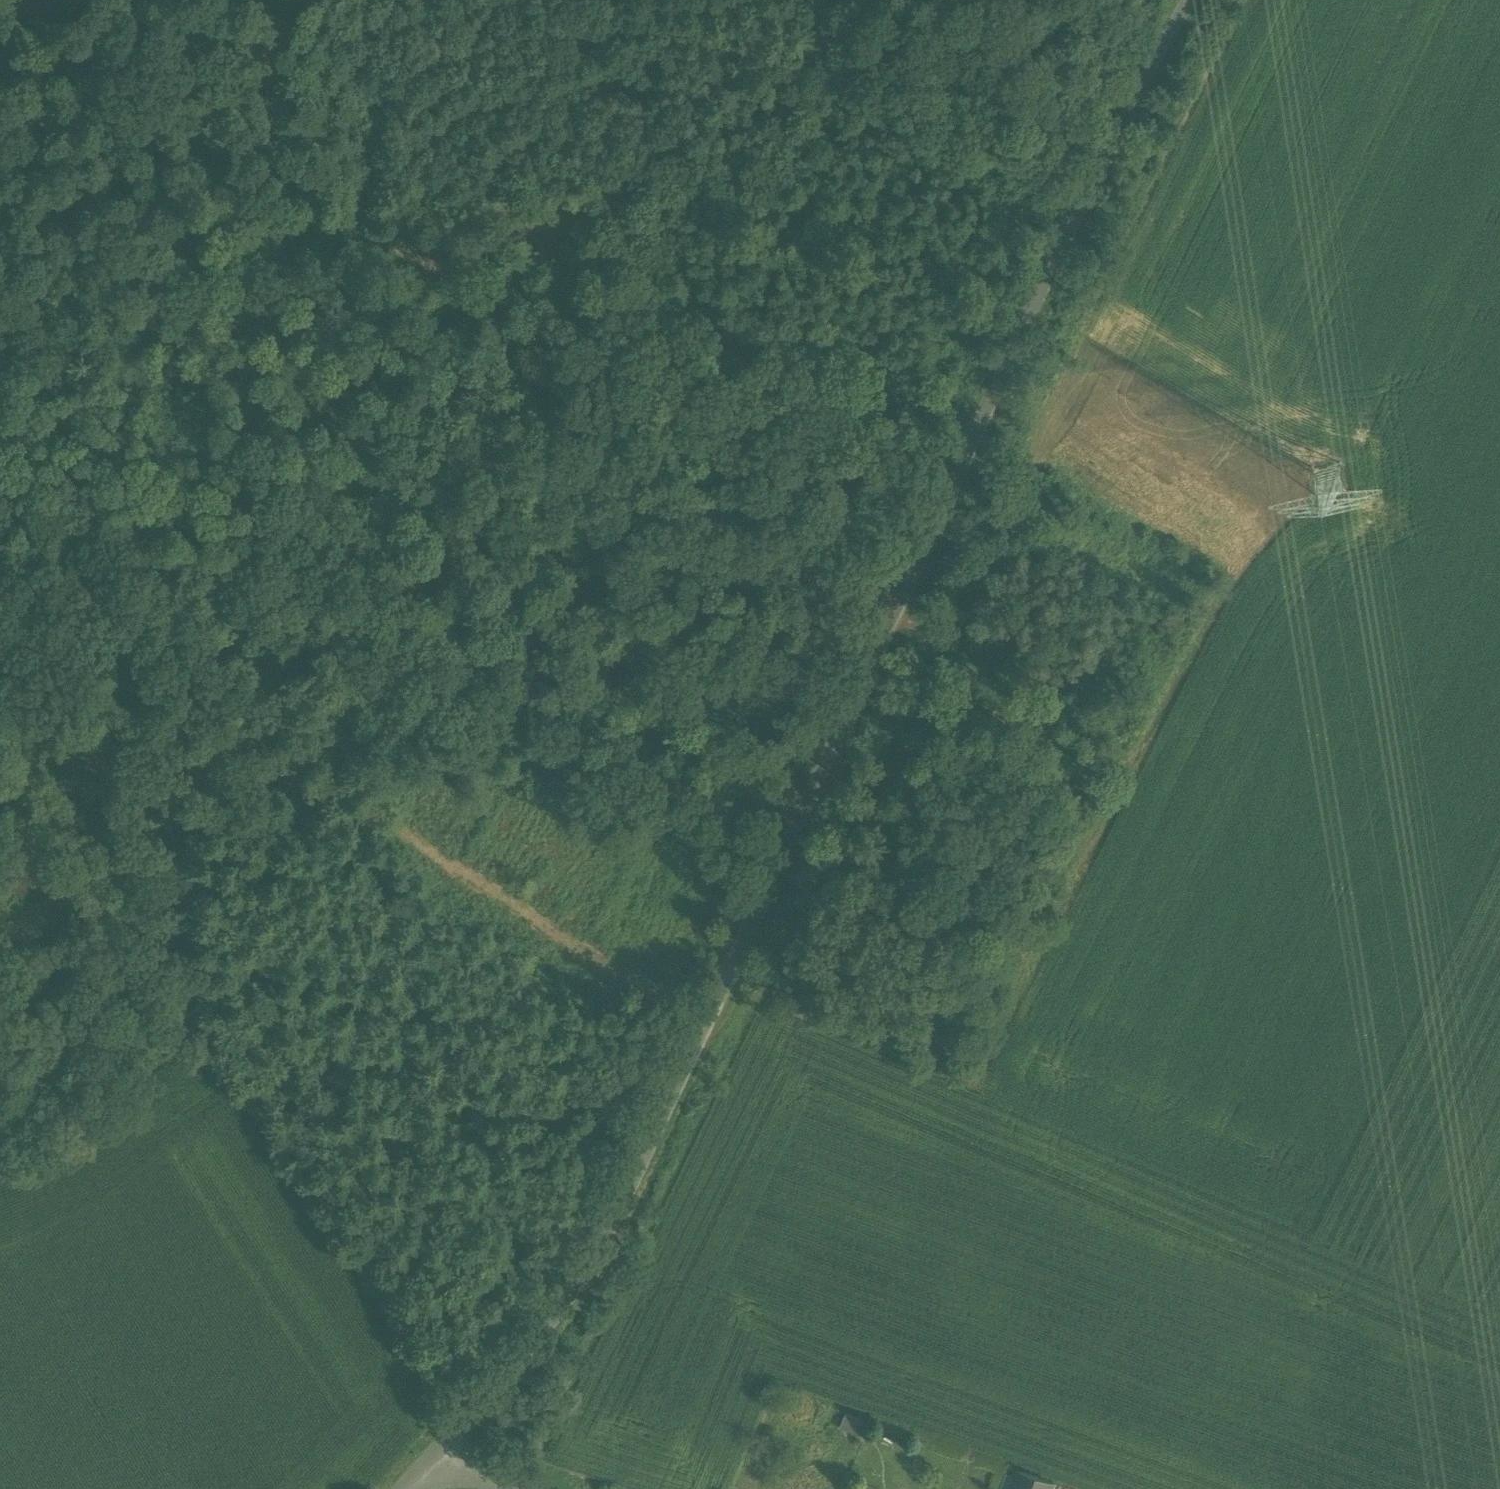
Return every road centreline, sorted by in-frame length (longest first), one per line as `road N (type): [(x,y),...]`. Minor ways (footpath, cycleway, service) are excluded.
road 1 (unclassified): [(1194,0),(1131,111),(609,1231),(554,1320),(435,1462)]
road 2 (track): [(712,1018),(308,782),(0,757)]

